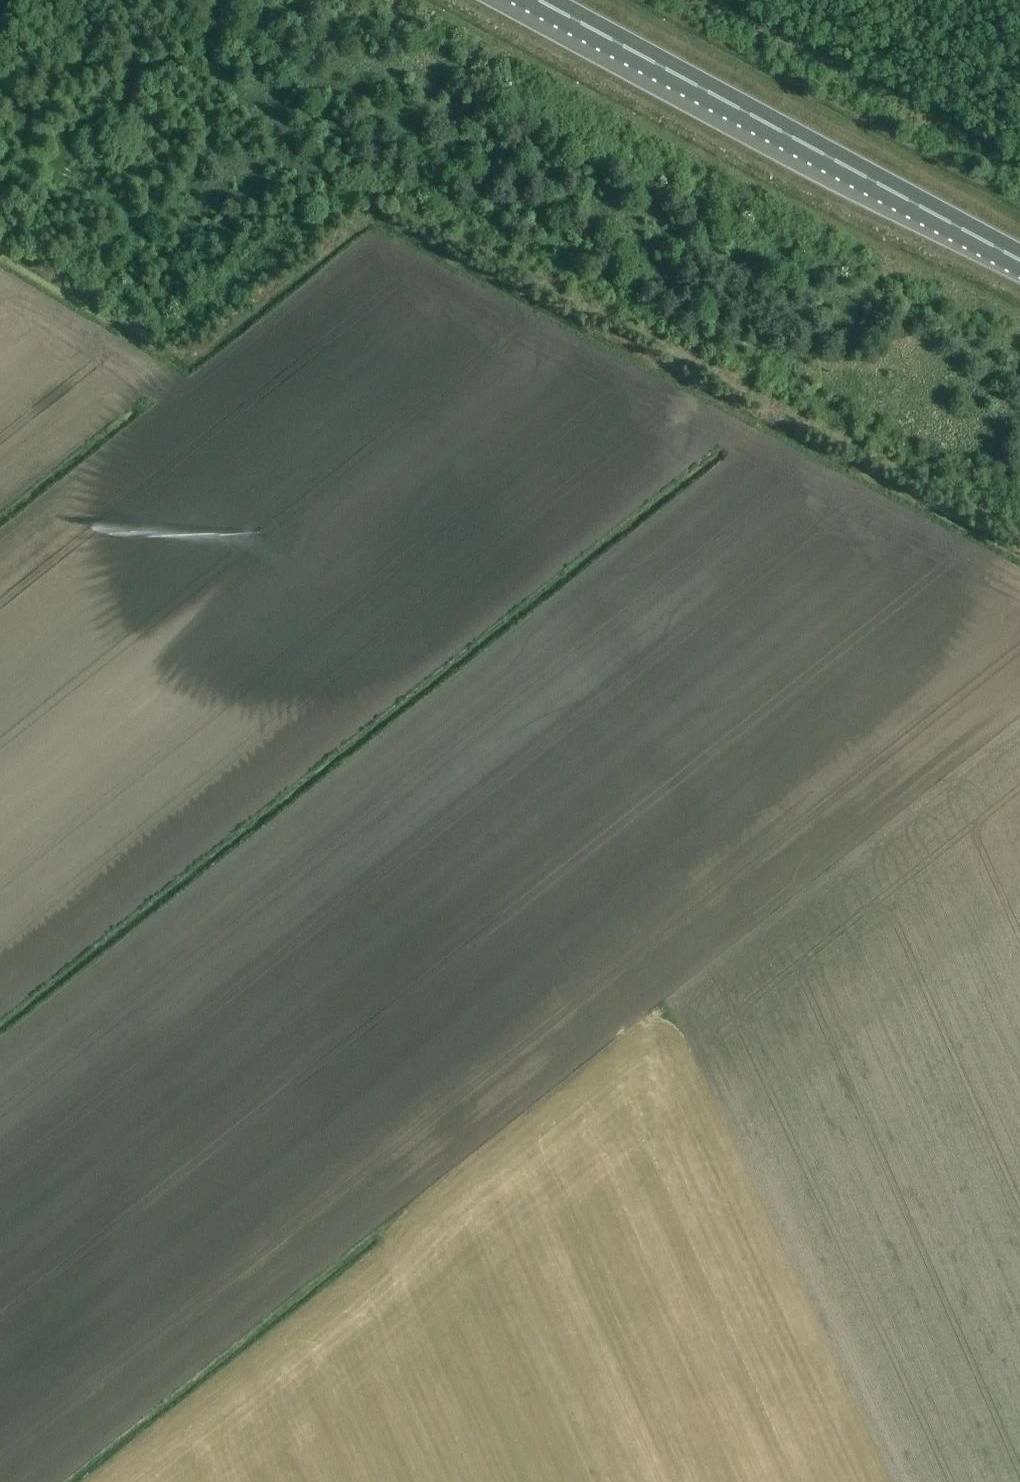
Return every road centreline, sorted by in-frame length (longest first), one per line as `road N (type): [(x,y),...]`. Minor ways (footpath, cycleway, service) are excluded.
road 1 (trunk): [(1019,259),(540,0)]

